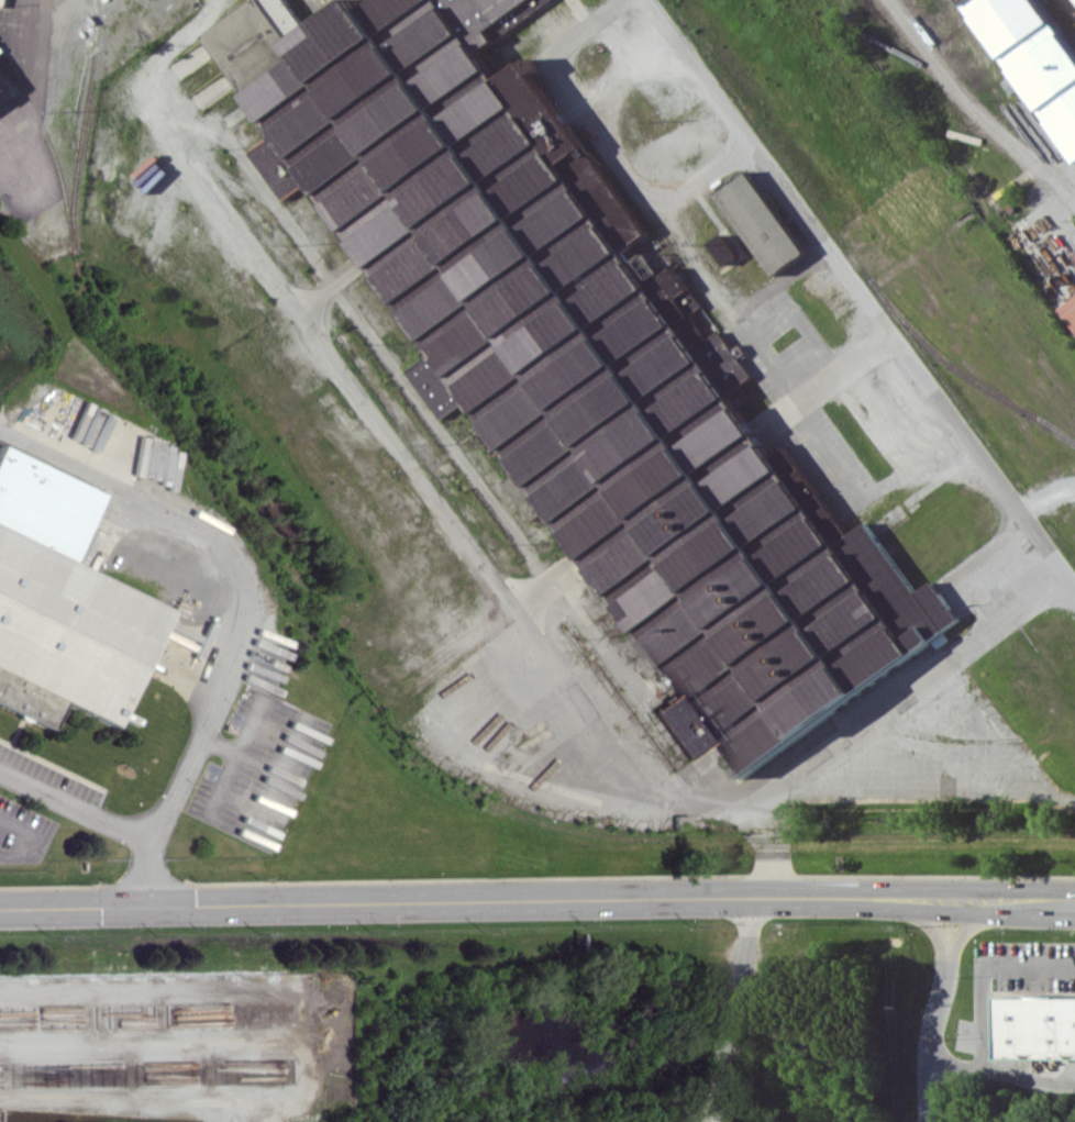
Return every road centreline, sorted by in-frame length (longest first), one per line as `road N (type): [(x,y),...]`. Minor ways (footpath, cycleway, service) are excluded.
road 1 (primary): [(0,908),(750,896),(1057,900)]

